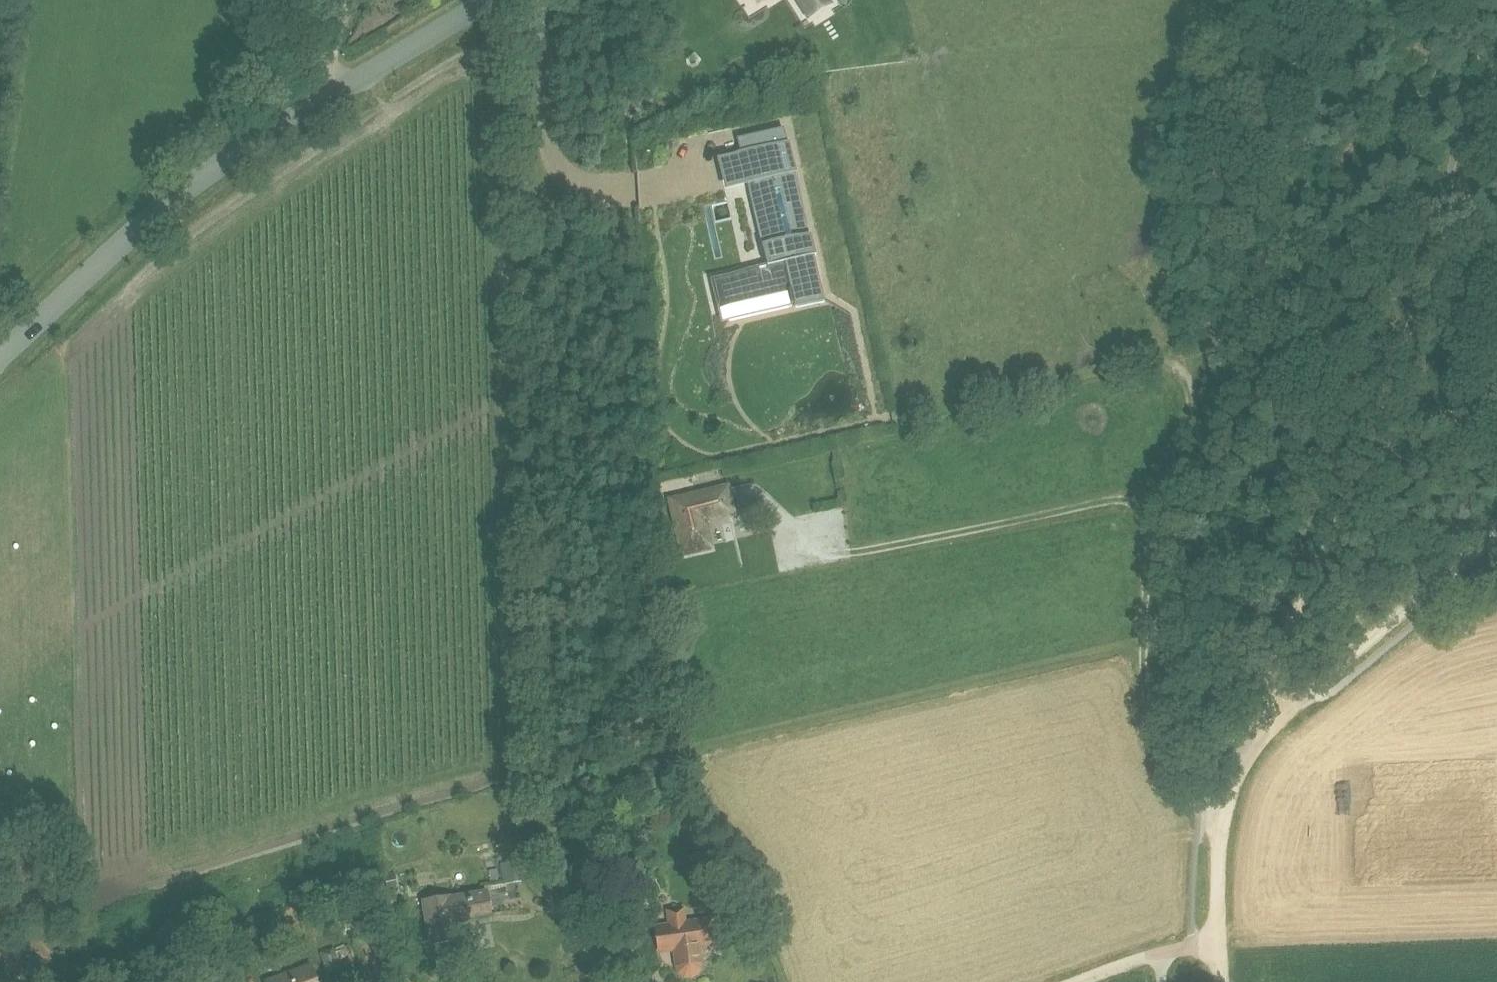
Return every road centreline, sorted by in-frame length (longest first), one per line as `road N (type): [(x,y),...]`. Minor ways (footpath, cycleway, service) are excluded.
road 1 (track): [(1496,46),(1454,216),(1245,753)]
road 2 (unclassified): [(0,354),(131,236),(225,165),(487,0)]
road 3 (track): [(1496,533),(1300,701)]
road 4 (track): [(1143,646),(1156,745),(1198,813),(1221,831)]
road 5 (track): [(225,165),(226,97),(260,0)]

